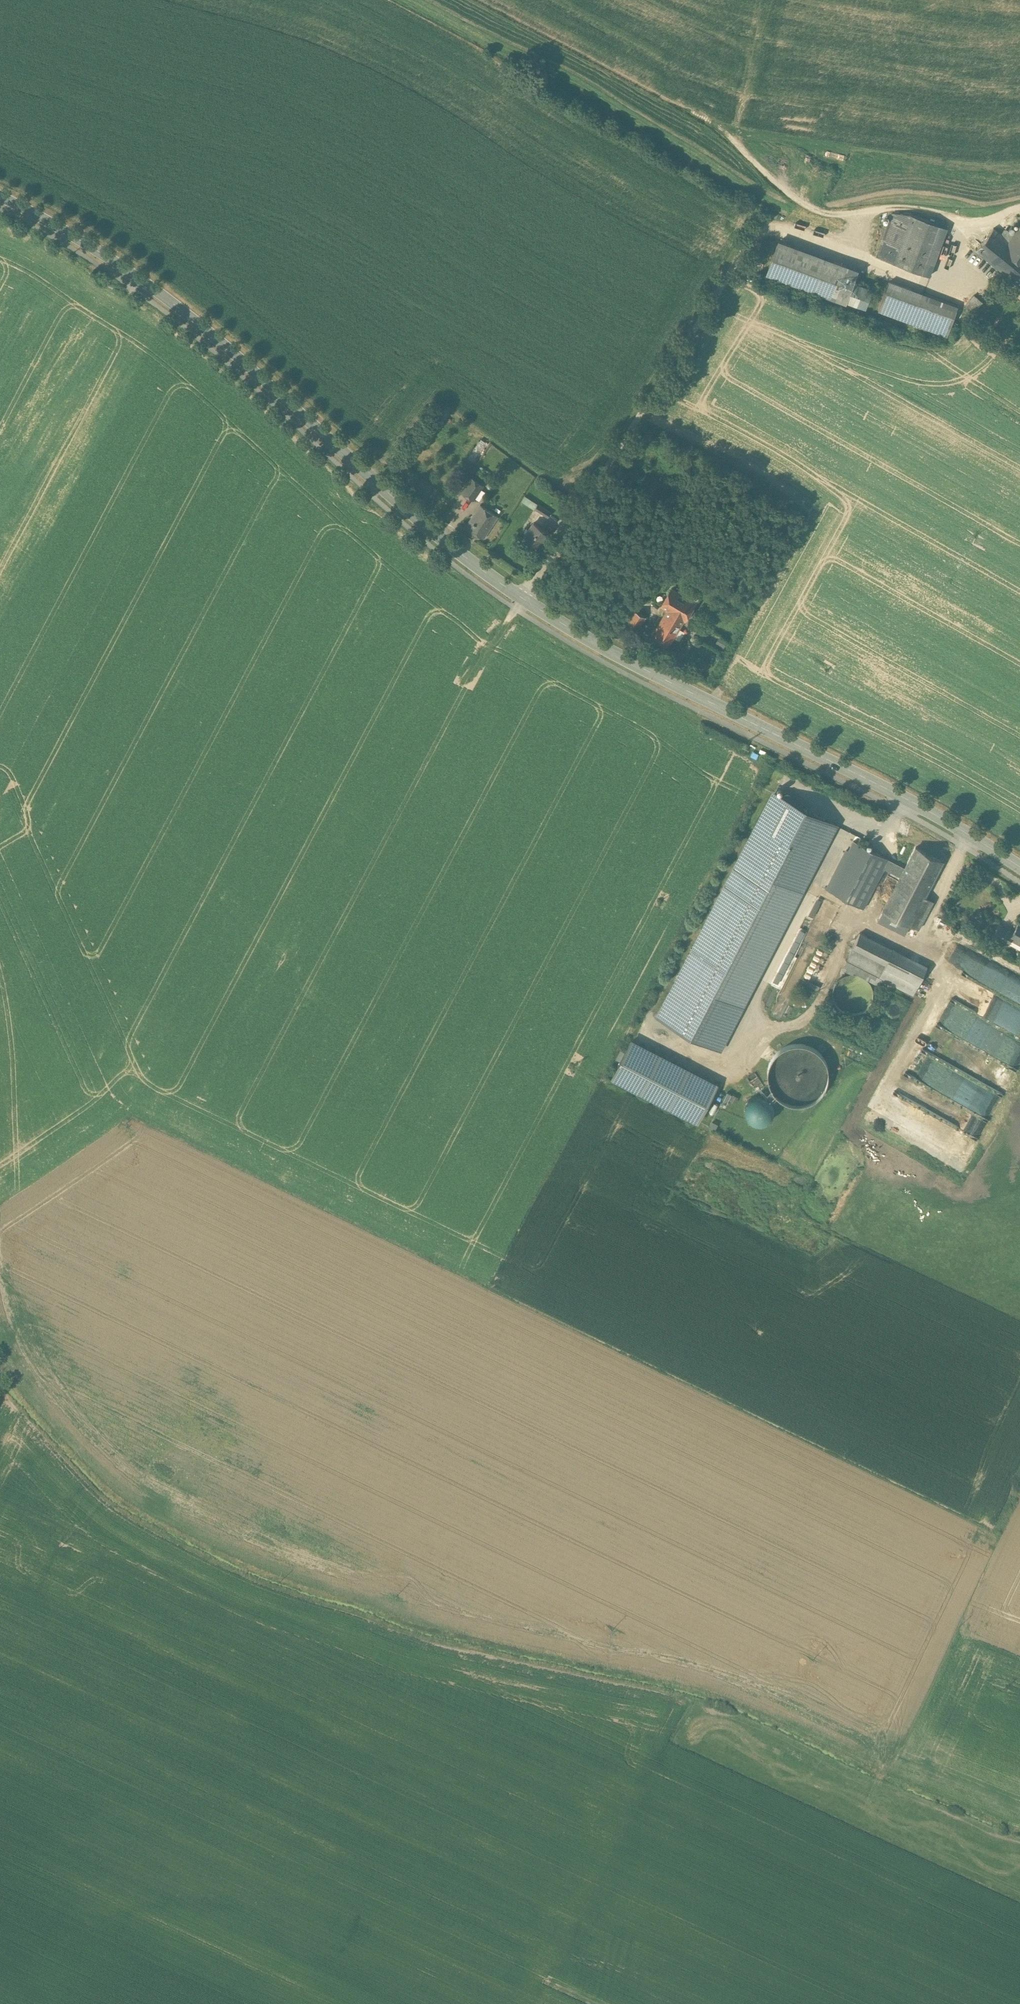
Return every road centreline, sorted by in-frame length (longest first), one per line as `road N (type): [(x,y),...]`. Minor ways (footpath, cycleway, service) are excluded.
road 1 (tertiary): [(0,199),(161,294),(417,521),(524,603),(843,766),(1019,870)]

